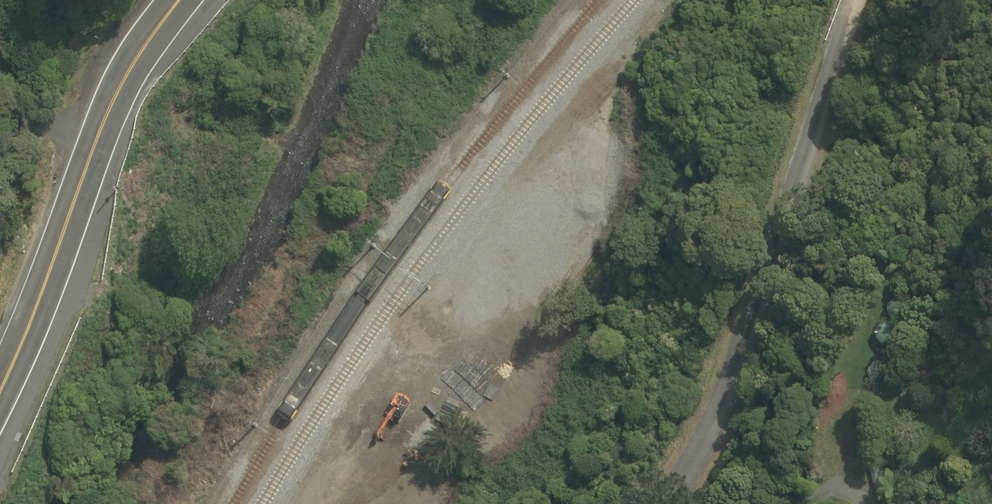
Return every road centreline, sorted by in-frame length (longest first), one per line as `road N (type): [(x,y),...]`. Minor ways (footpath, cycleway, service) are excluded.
road 1 (residential): [(663,503),(687,484),(710,427),(858,0)]
road 2 (track): [(307,503),(567,145)]
road 3 (secondary): [(0,390),(114,101),(179,0)]

